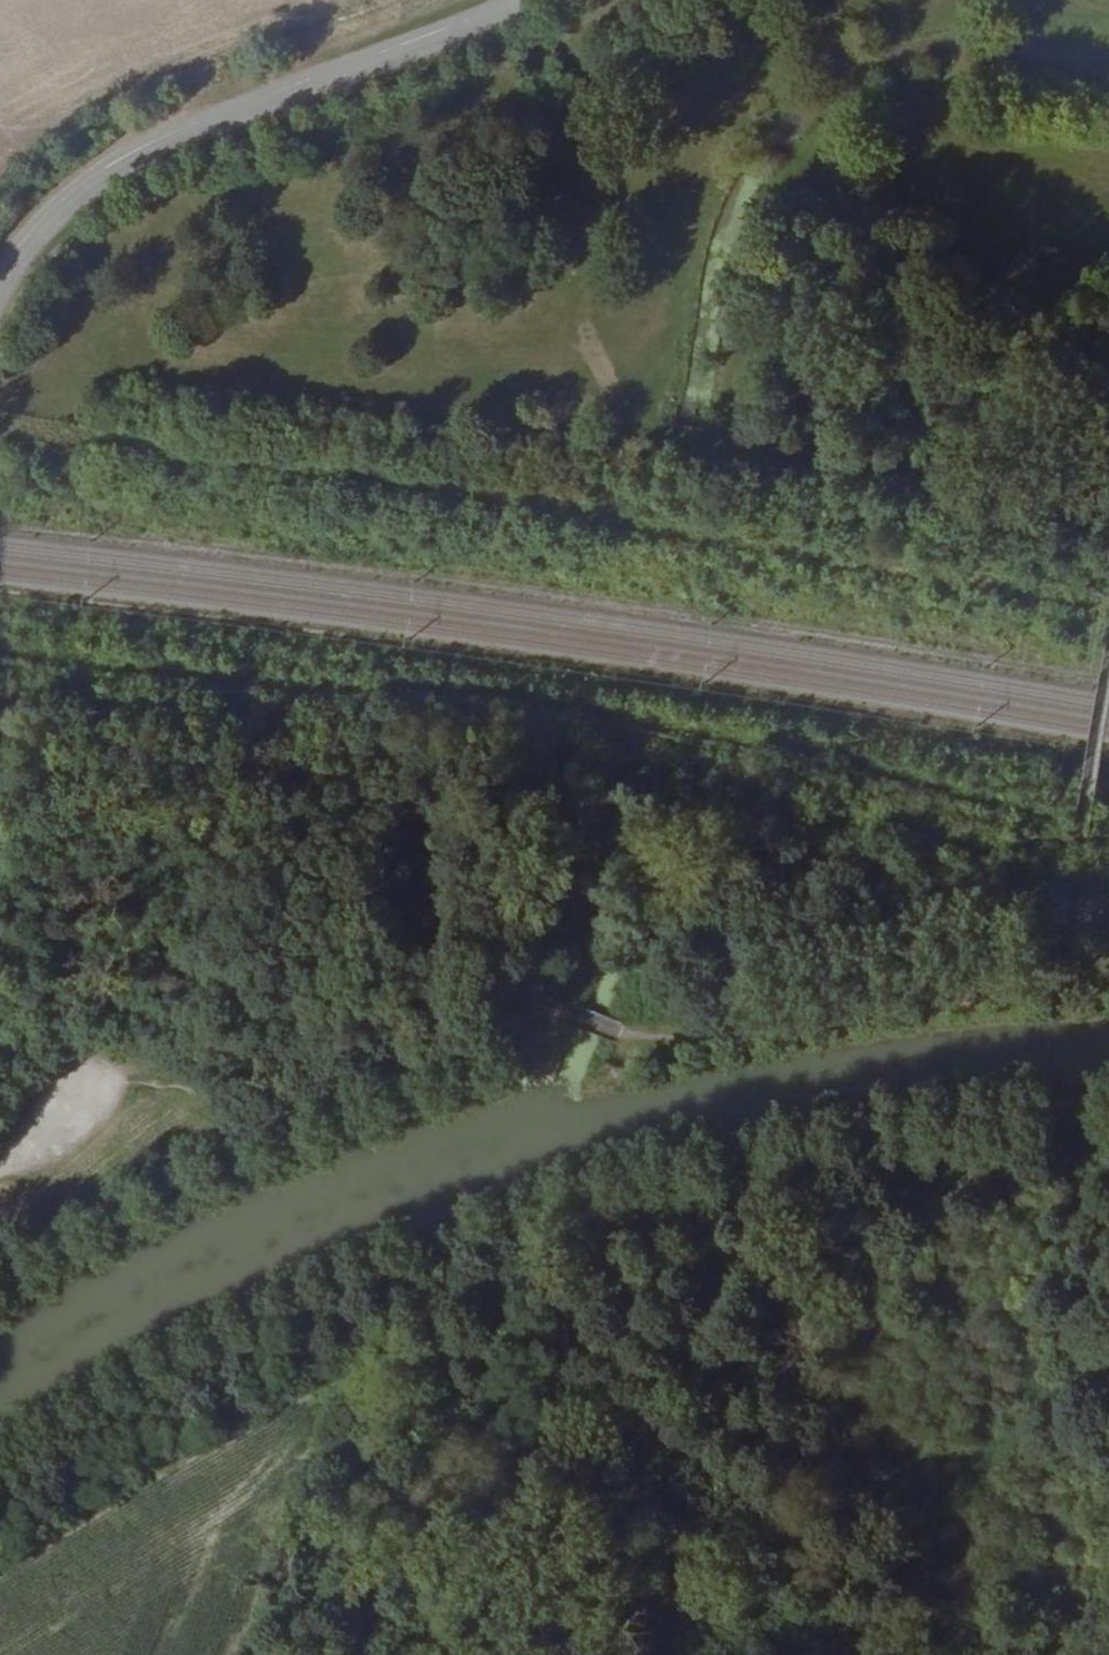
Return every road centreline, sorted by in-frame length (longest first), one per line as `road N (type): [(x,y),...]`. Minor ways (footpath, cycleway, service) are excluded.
road 1 (unclassified): [(0,267),(55,195),(140,142),(498,0)]

